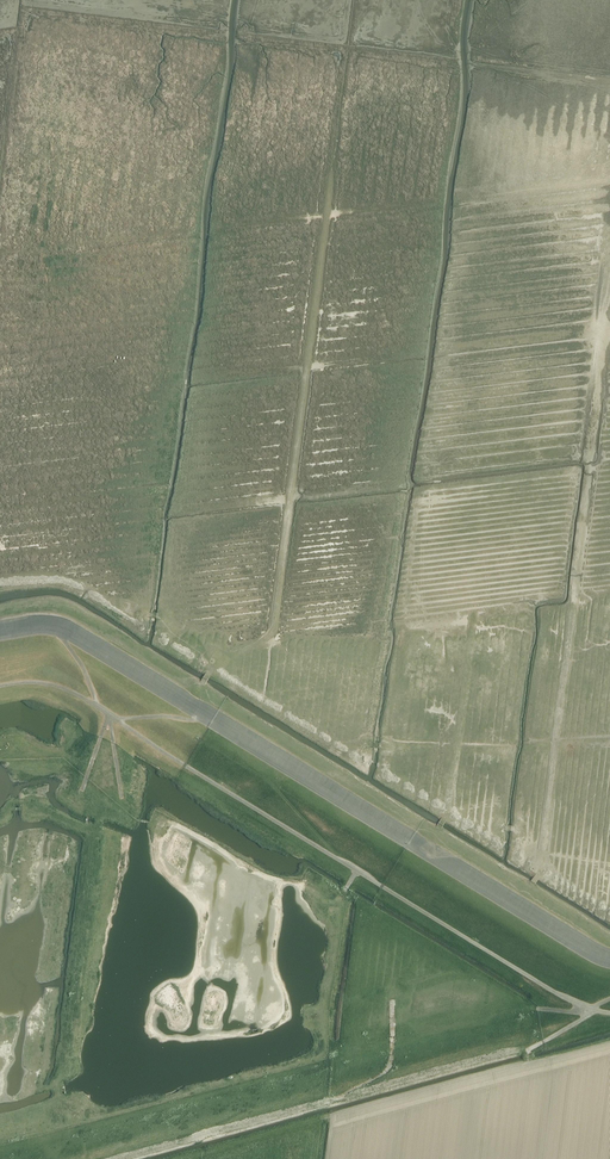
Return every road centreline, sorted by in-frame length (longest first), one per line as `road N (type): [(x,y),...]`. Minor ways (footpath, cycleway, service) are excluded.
road 1 (track): [(0,638),(42,631),(71,640),(609,966)]

